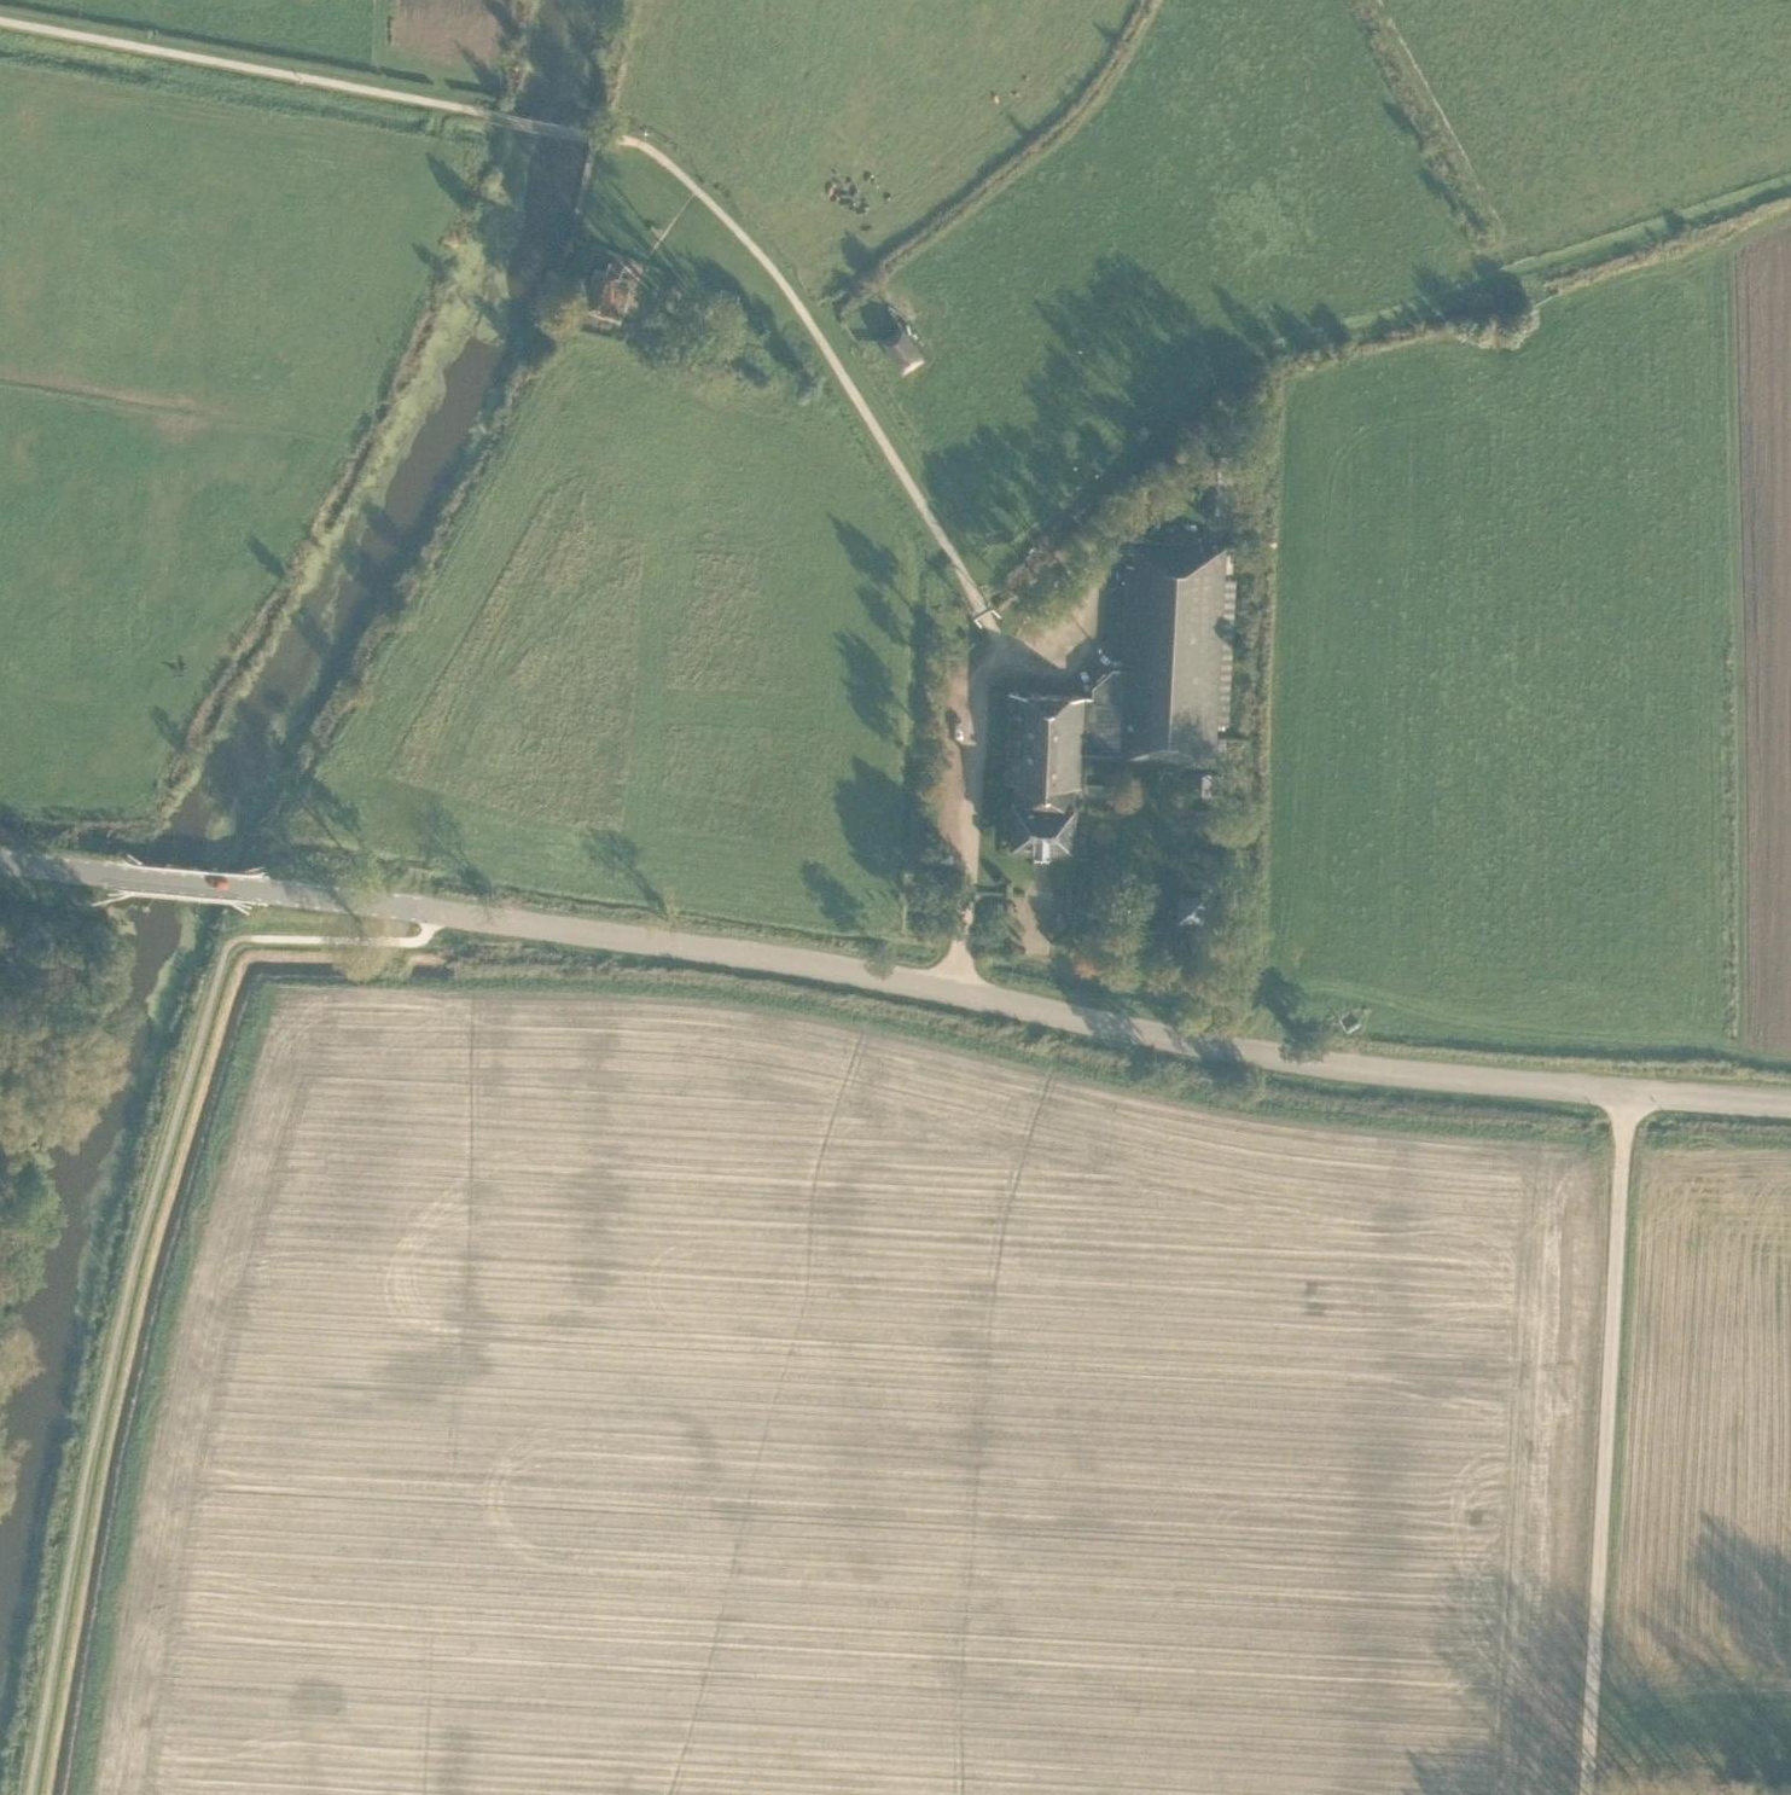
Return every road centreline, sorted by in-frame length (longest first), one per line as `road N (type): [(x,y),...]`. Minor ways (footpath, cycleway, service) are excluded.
road 1 (tertiary): [(1790,1100),(1347,1063),(773,956),(0,857)]

